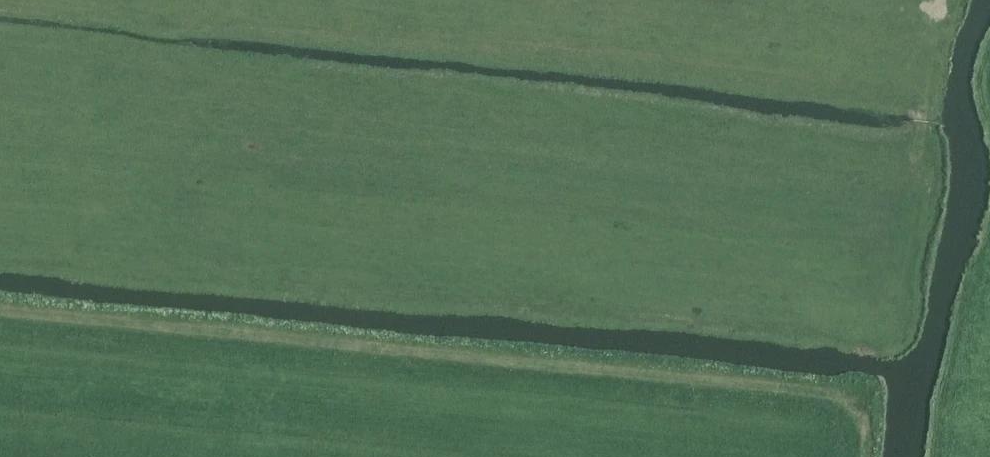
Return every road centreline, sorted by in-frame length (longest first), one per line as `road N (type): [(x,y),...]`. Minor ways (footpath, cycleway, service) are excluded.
road 1 (track): [(0,311),(813,391),(848,406),(864,456)]

